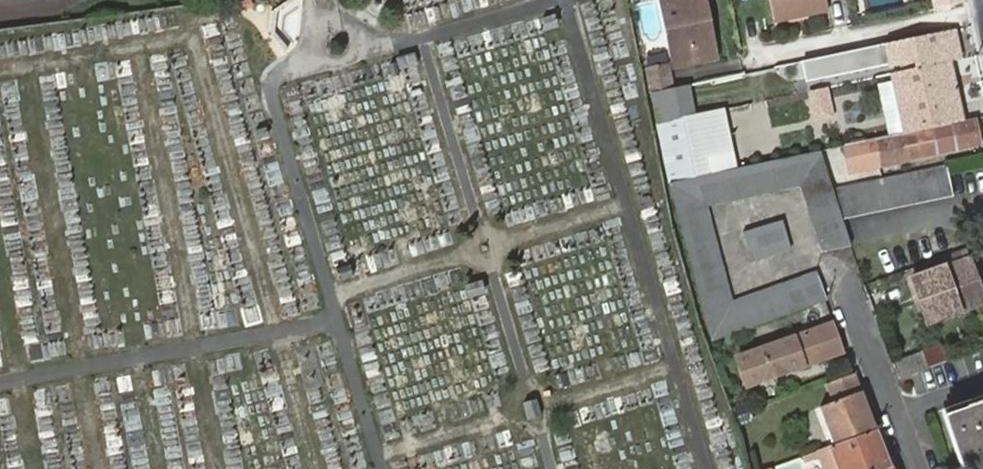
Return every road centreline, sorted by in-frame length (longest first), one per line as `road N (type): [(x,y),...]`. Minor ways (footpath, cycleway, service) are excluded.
road 1 (residential): [(920,468),(841,270)]

